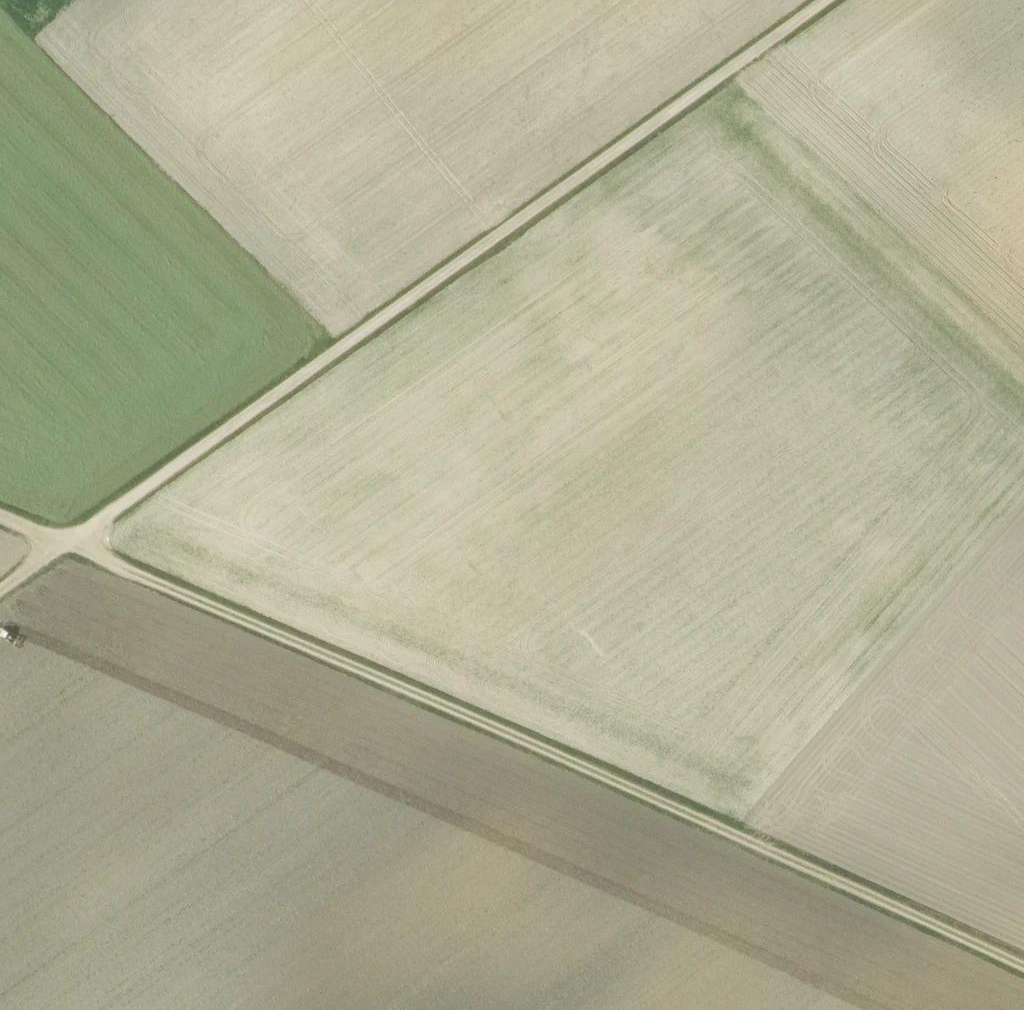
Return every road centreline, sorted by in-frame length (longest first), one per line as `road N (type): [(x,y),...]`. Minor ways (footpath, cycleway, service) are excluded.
road 1 (track): [(1023,979),(114,565),(61,549)]
road 2 (unclassified): [(61,549),(833,0)]

